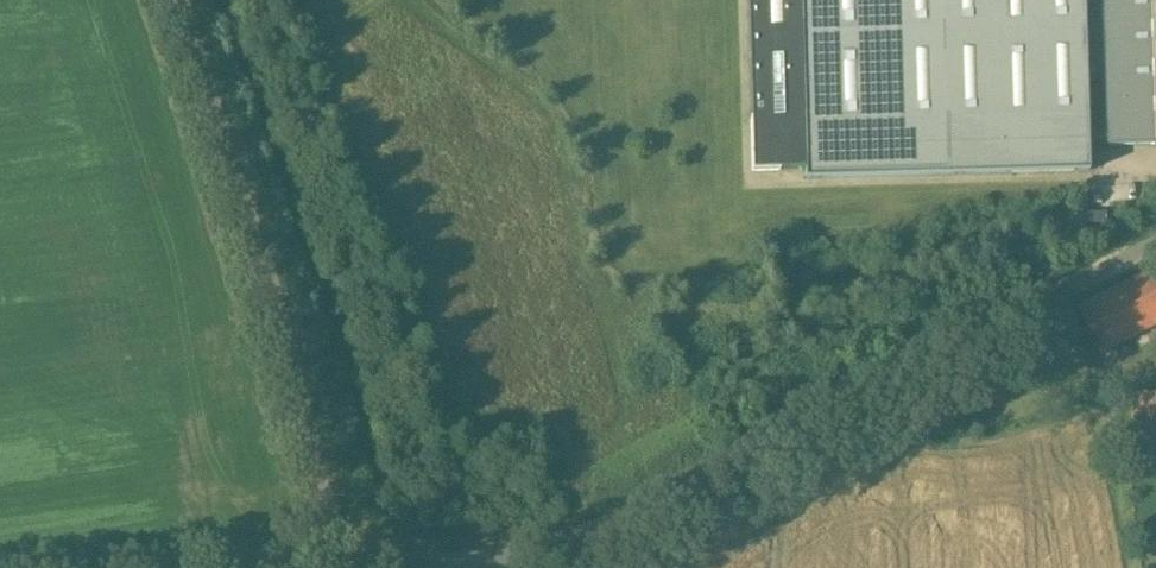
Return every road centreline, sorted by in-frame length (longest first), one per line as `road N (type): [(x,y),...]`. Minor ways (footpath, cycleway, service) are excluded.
road 1 (unclassified): [(319,548),(480,558),(568,537),(1155,243)]
road 2 (unclassified): [(319,548),(145,0)]
road 3 (unclassified): [(156,567),(319,548)]

